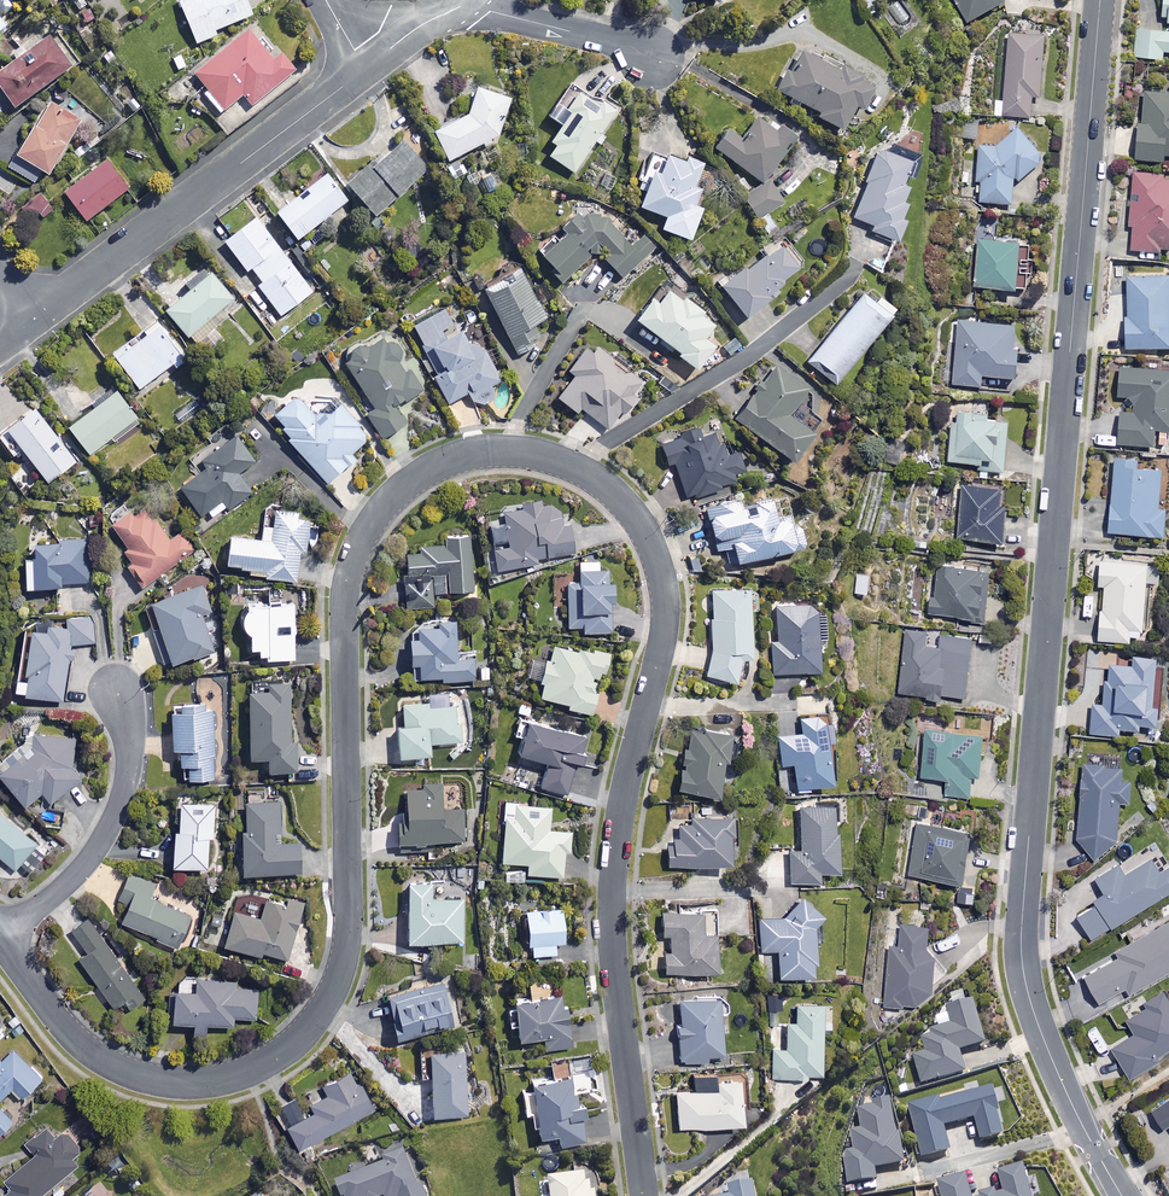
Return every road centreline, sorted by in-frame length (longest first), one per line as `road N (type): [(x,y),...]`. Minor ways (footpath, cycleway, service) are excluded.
road 1 (residential): [(643,1195),(613,890),(628,777),(666,612),(638,520),(614,493),(555,459),(503,449),(440,463),(379,508),(352,558),(343,624),(349,935),(332,996),(294,1044),(218,1080),(154,1082),(127,1073),(72,1035),(0,938)]
road 2 (residential): [(1100,0),(1021,953),(1058,1075),(1122,1195)]
road 3 (residential): [(366,69),(26,327)]
road 4 (residential): [(0,935),(78,871),(111,824),(130,758),(116,688)]
road 5 (residential): [(652,56),(467,5)]
road 6 (residential): [(467,5),(421,25),(366,69)]

